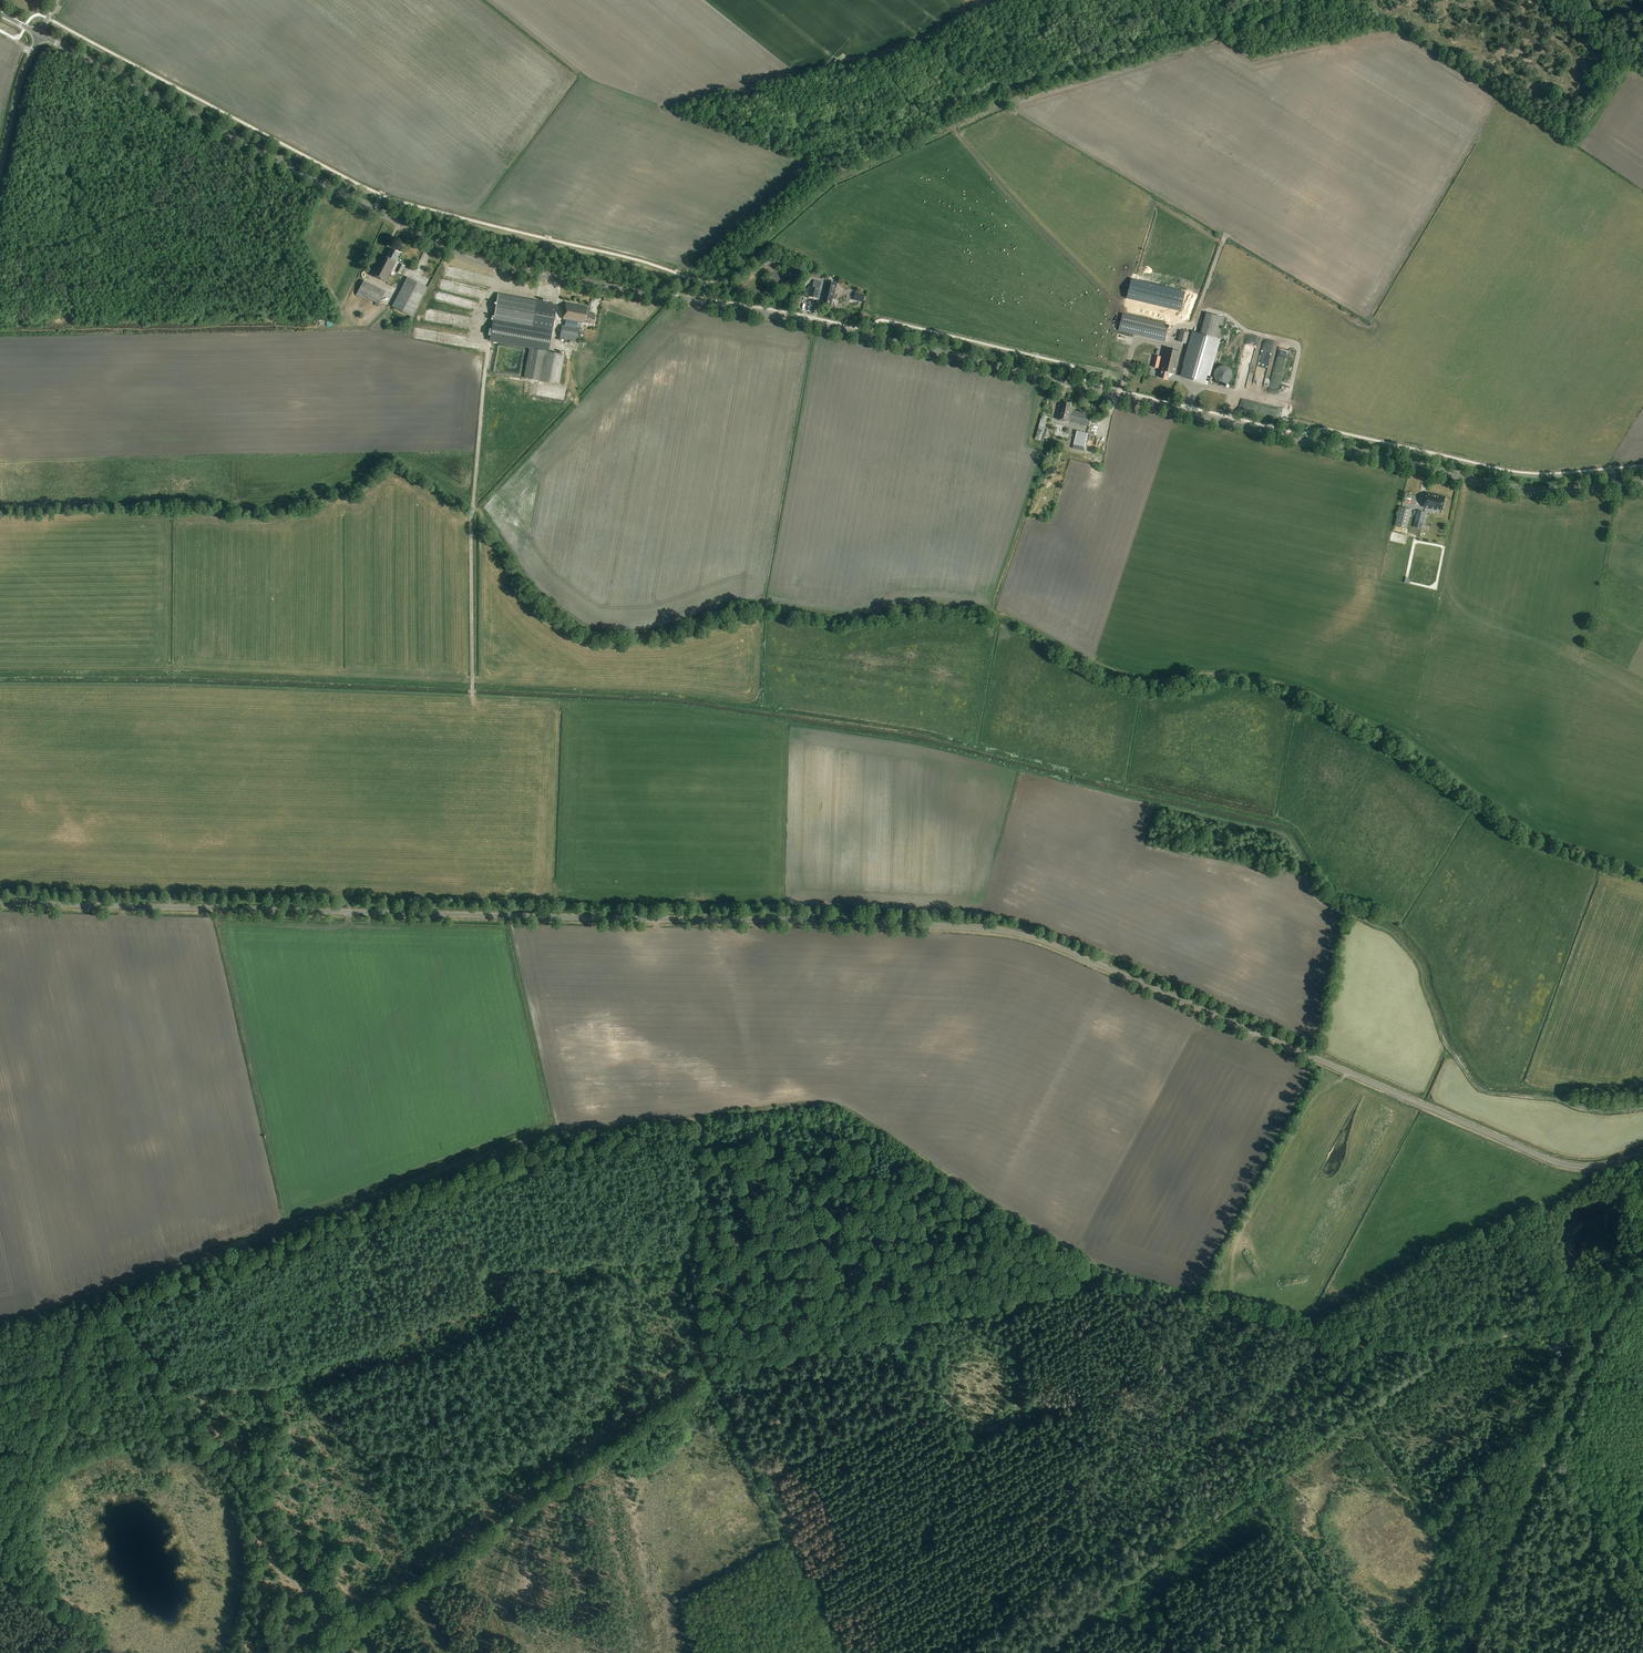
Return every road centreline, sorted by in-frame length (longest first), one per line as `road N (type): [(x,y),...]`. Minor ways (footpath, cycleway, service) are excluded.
road 1 (track): [(1642,873),(1537,836),(1441,768),(1295,687),(1219,671),(1125,671),(965,601),(907,600),(844,615),(777,602),(671,627),(591,626),(539,592),(473,505),(394,458),(352,488),(282,507),(221,498),(0,508)]
road 2 (unclassified): [(1642,1152),(1591,1167),(1547,1158),(1014,932),(0,903)]
road 3 (tertiary): [(1642,483),(1501,487),(817,324),(499,269),(40,35)]
road 4 (track): [(1571,1326),(1380,1348),(1107,1272),(716,1374),(356,1631),(313,1652)]
road 5 (track): [(376,1652),(113,1335),(82,1342),(64,1358),(0,1548)]
road 6 (track): [(1411,1380),(1034,1652)]
road 7 (unclassified): [(1466,1652),(1601,1327),(1642,1276)]
road 8 (track): [(487,356),(472,517),(473,687)]
road 9 (track): [(716,1374),(841,1652)]
road 10 (track): [(568,372),(576,404),(477,508)]
road 11 (unclassified): [(0,171),(40,35)]

